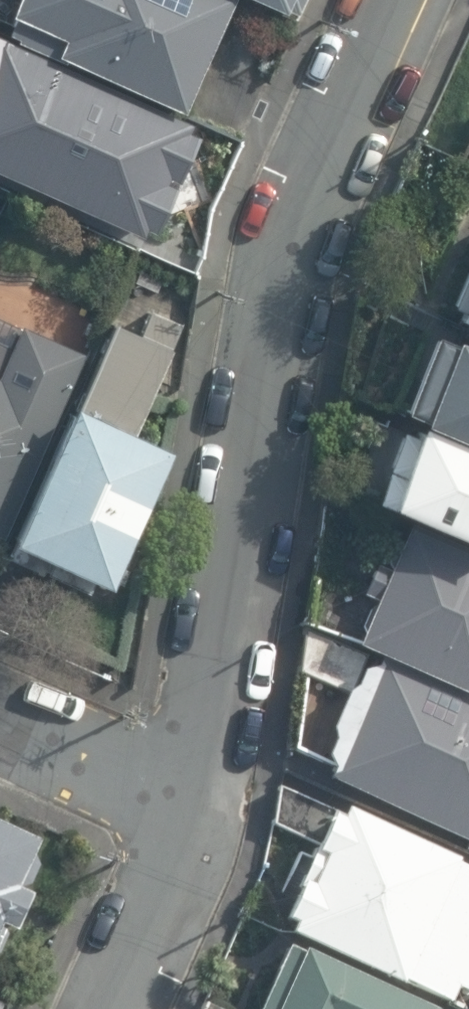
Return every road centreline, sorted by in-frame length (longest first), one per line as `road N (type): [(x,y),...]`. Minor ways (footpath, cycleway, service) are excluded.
road 1 (residential): [(401,0),(337,169),(303,318),(226,775)]
road 2 (residential): [(226,775),(116,1008)]
road 3 (residential): [(0,686),(226,775)]

